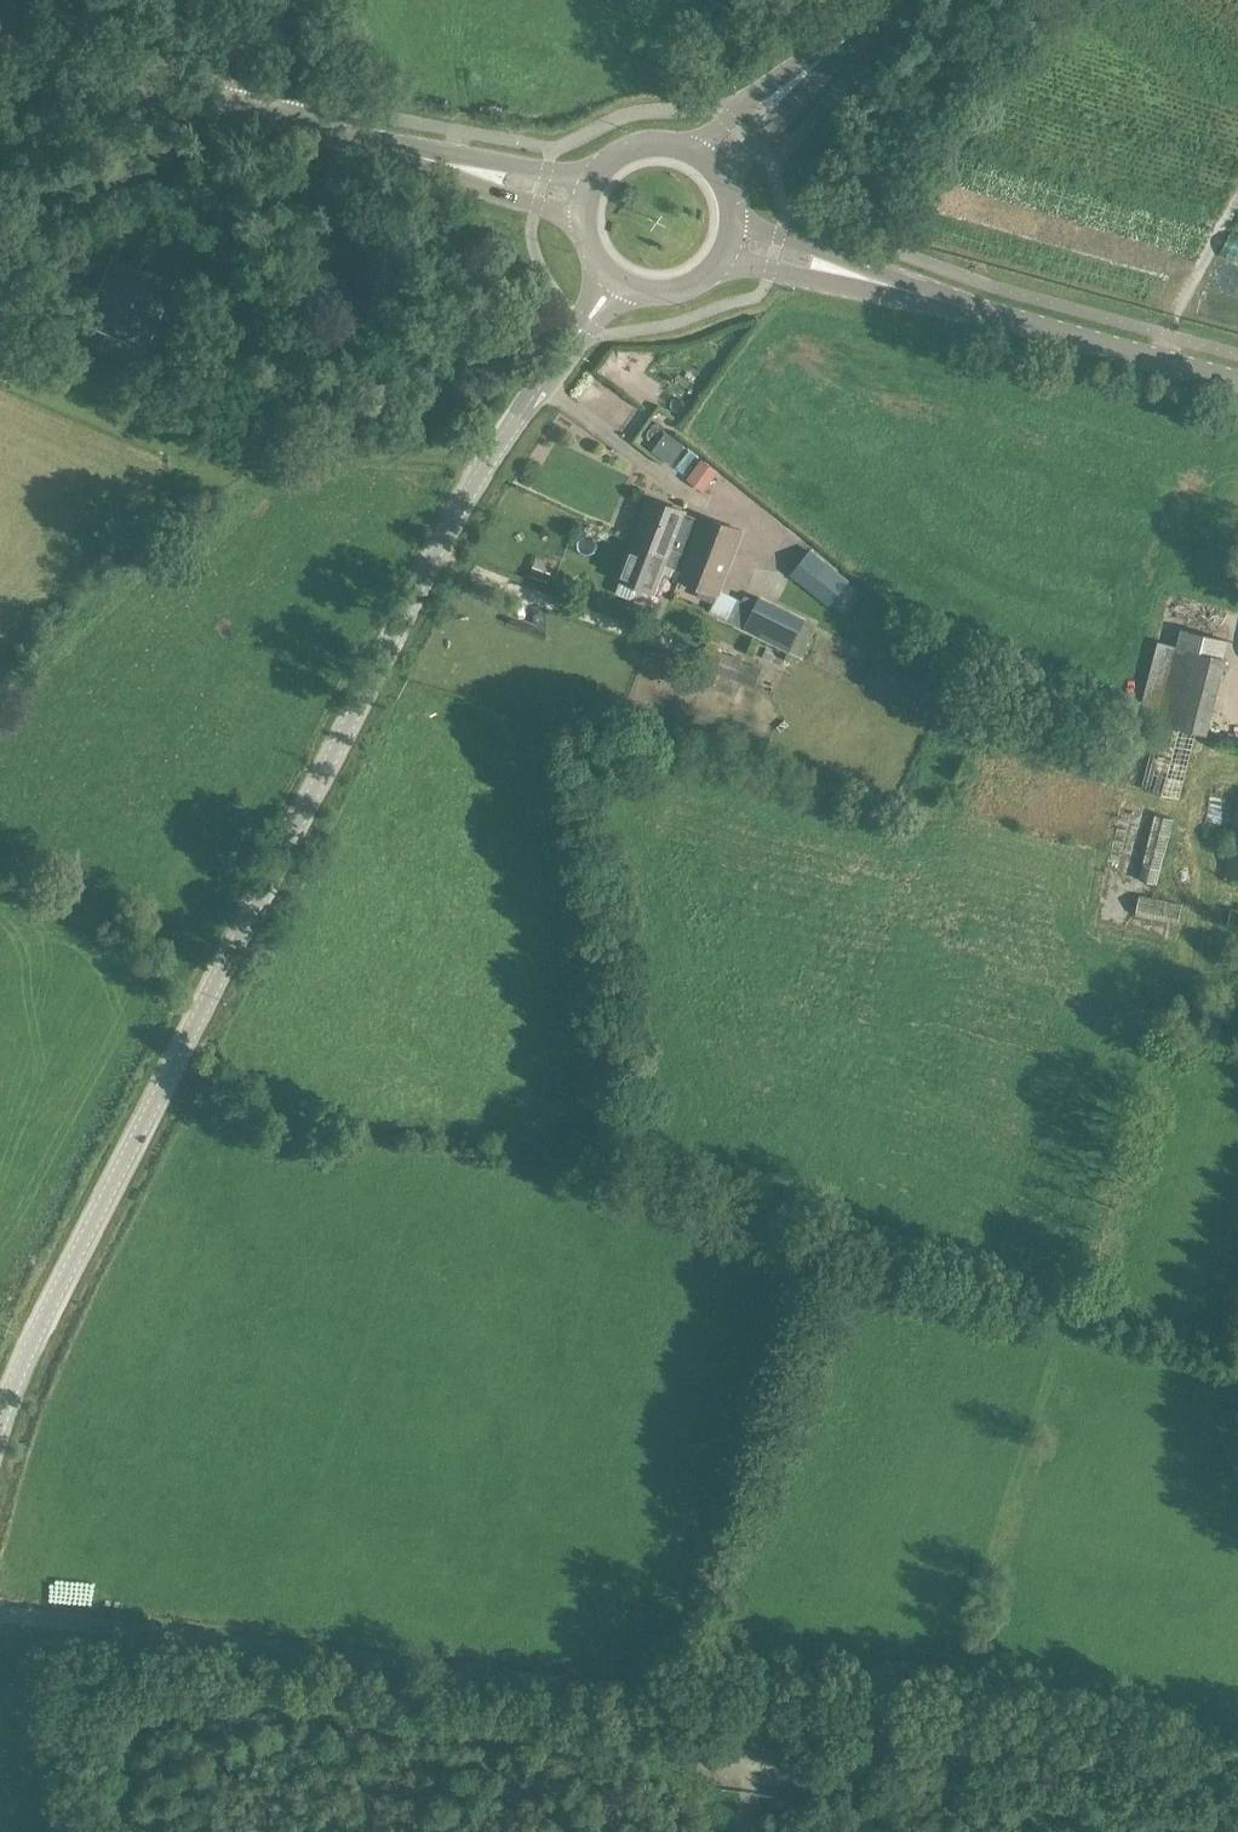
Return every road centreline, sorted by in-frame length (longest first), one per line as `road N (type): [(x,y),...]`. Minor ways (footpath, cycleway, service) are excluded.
road 1 (tertiary): [(0,1417),(446,538),(506,431),(616,285)]
road 2 (unclassified): [(1237,1762),(0,1614)]
road 3 (tertiary): [(1237,381),(728,240)]
road 4 (tertiary): [(300,123),(0,71)]
road 5 (tertiary): [(583,199),(300,123)]
road 6 (tertiary): [(708,165),(905,0)]
road 7 (unclassified): [(300,123),(182,0)]
road 8 (tertiary): [(708,165),(662,145),(636,147),(613,158),(583,199)]
road 9 (tertiary): [(616,285),(637,294),(683,291),(703,279),(728,240)]

